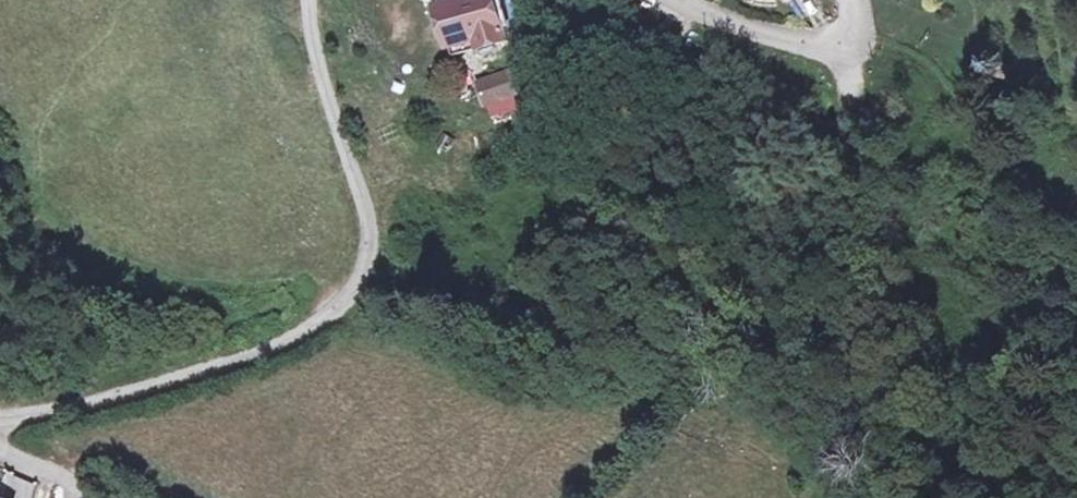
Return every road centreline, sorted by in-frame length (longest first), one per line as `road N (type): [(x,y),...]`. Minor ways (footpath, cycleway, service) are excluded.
road 1 (unclassified): [(309,0),(323,86),(372,228),(359,288),(315,329),(252,360),(0,417)]
road 2 (unclassified): [(847,0),(847,33),(829,47),(718,21),(679,0)]

